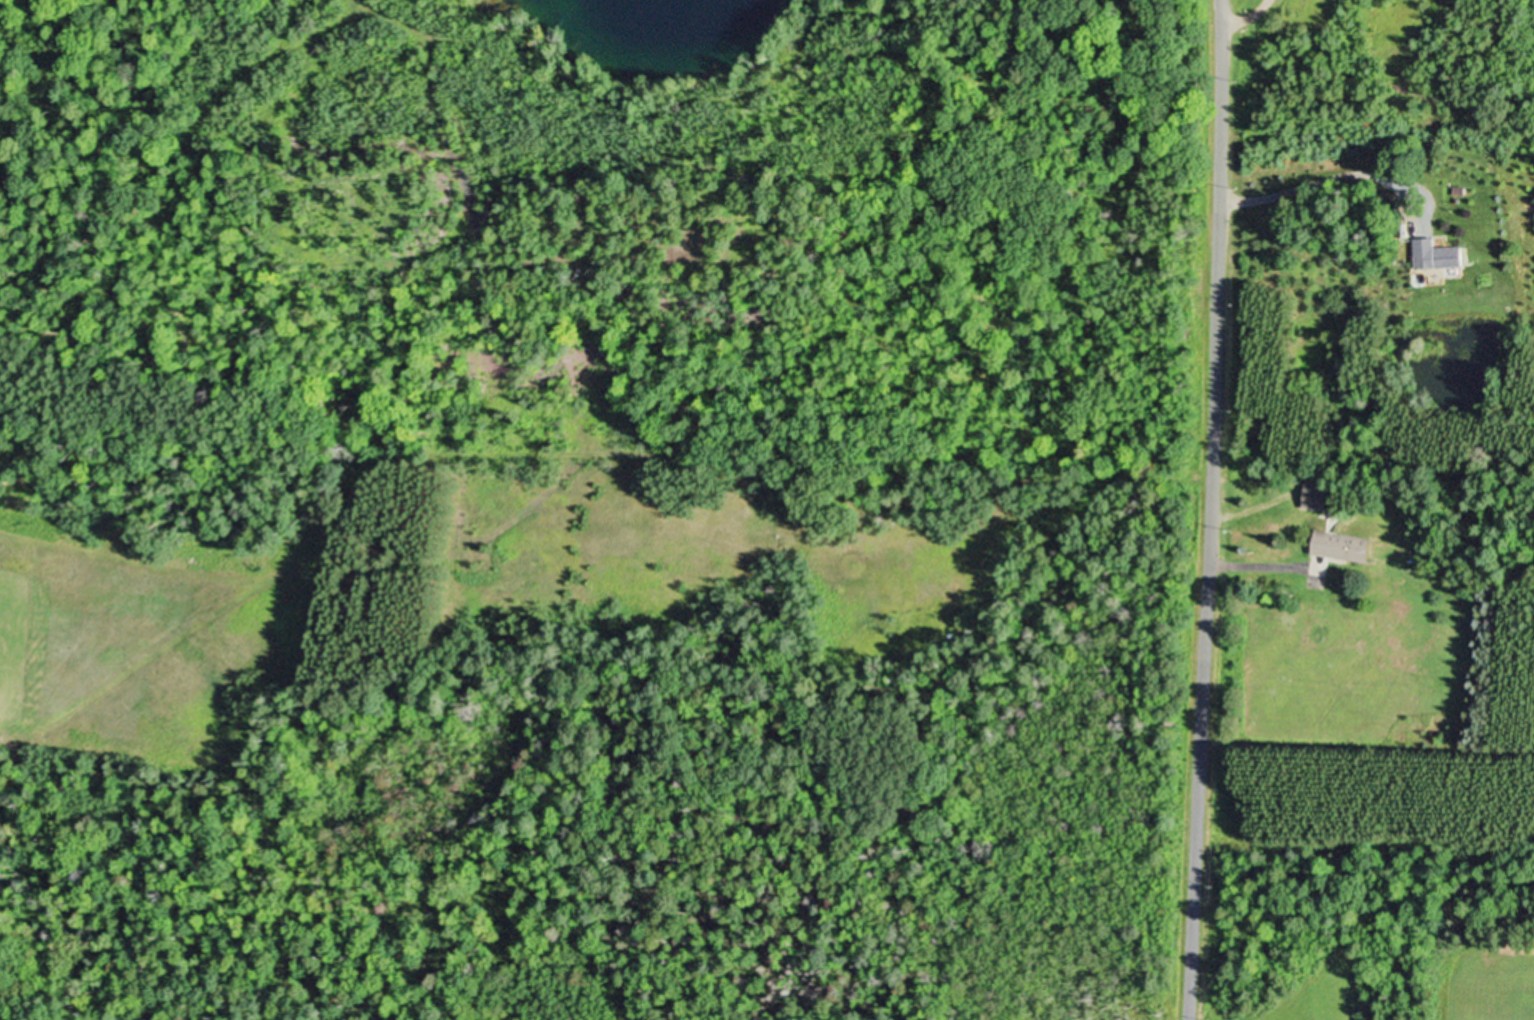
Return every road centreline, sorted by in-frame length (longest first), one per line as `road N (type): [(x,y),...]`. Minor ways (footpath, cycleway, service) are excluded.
road 1 (residential): [(1189,1019),(1222,198),(1220,0)]

